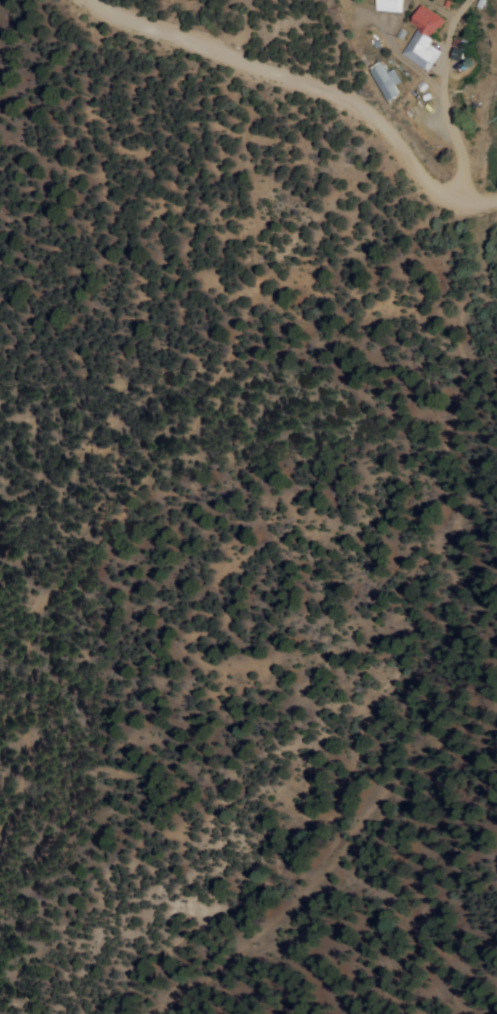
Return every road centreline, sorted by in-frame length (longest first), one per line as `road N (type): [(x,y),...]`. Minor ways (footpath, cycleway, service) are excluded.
road 1 (residential): [(496,195),(459,202),(430,186),(388,131),(331,91),(90,0)]

